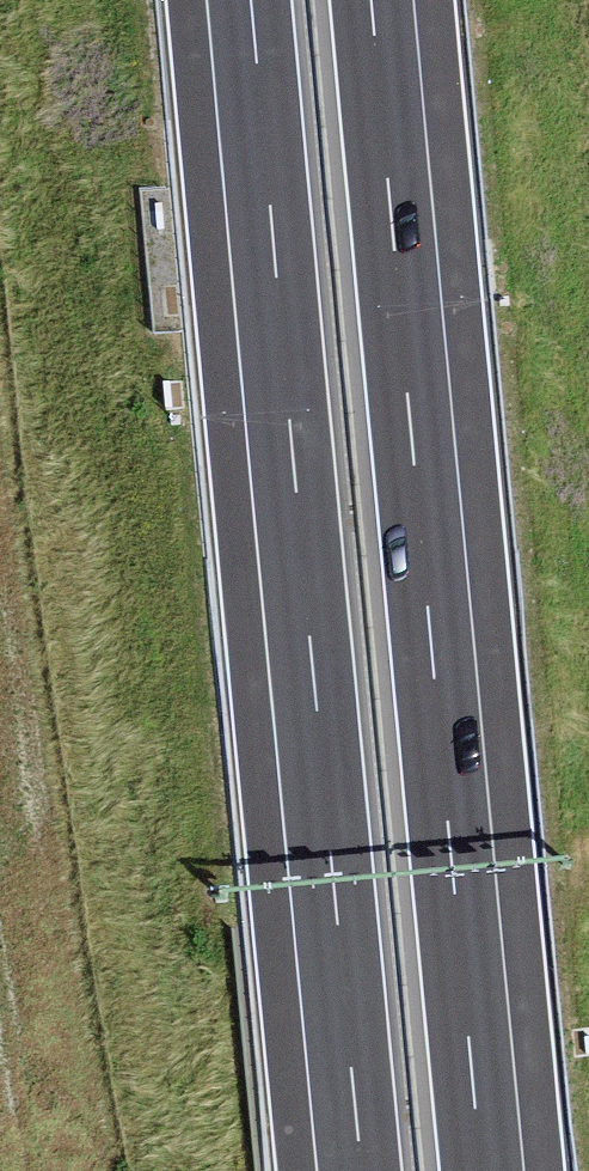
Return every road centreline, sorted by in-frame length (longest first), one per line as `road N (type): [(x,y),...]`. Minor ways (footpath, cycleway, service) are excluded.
road 1 (motorway): [(251,0),(360,1170)]
road 2 (motorway): [(482,1170),(373,0)]

